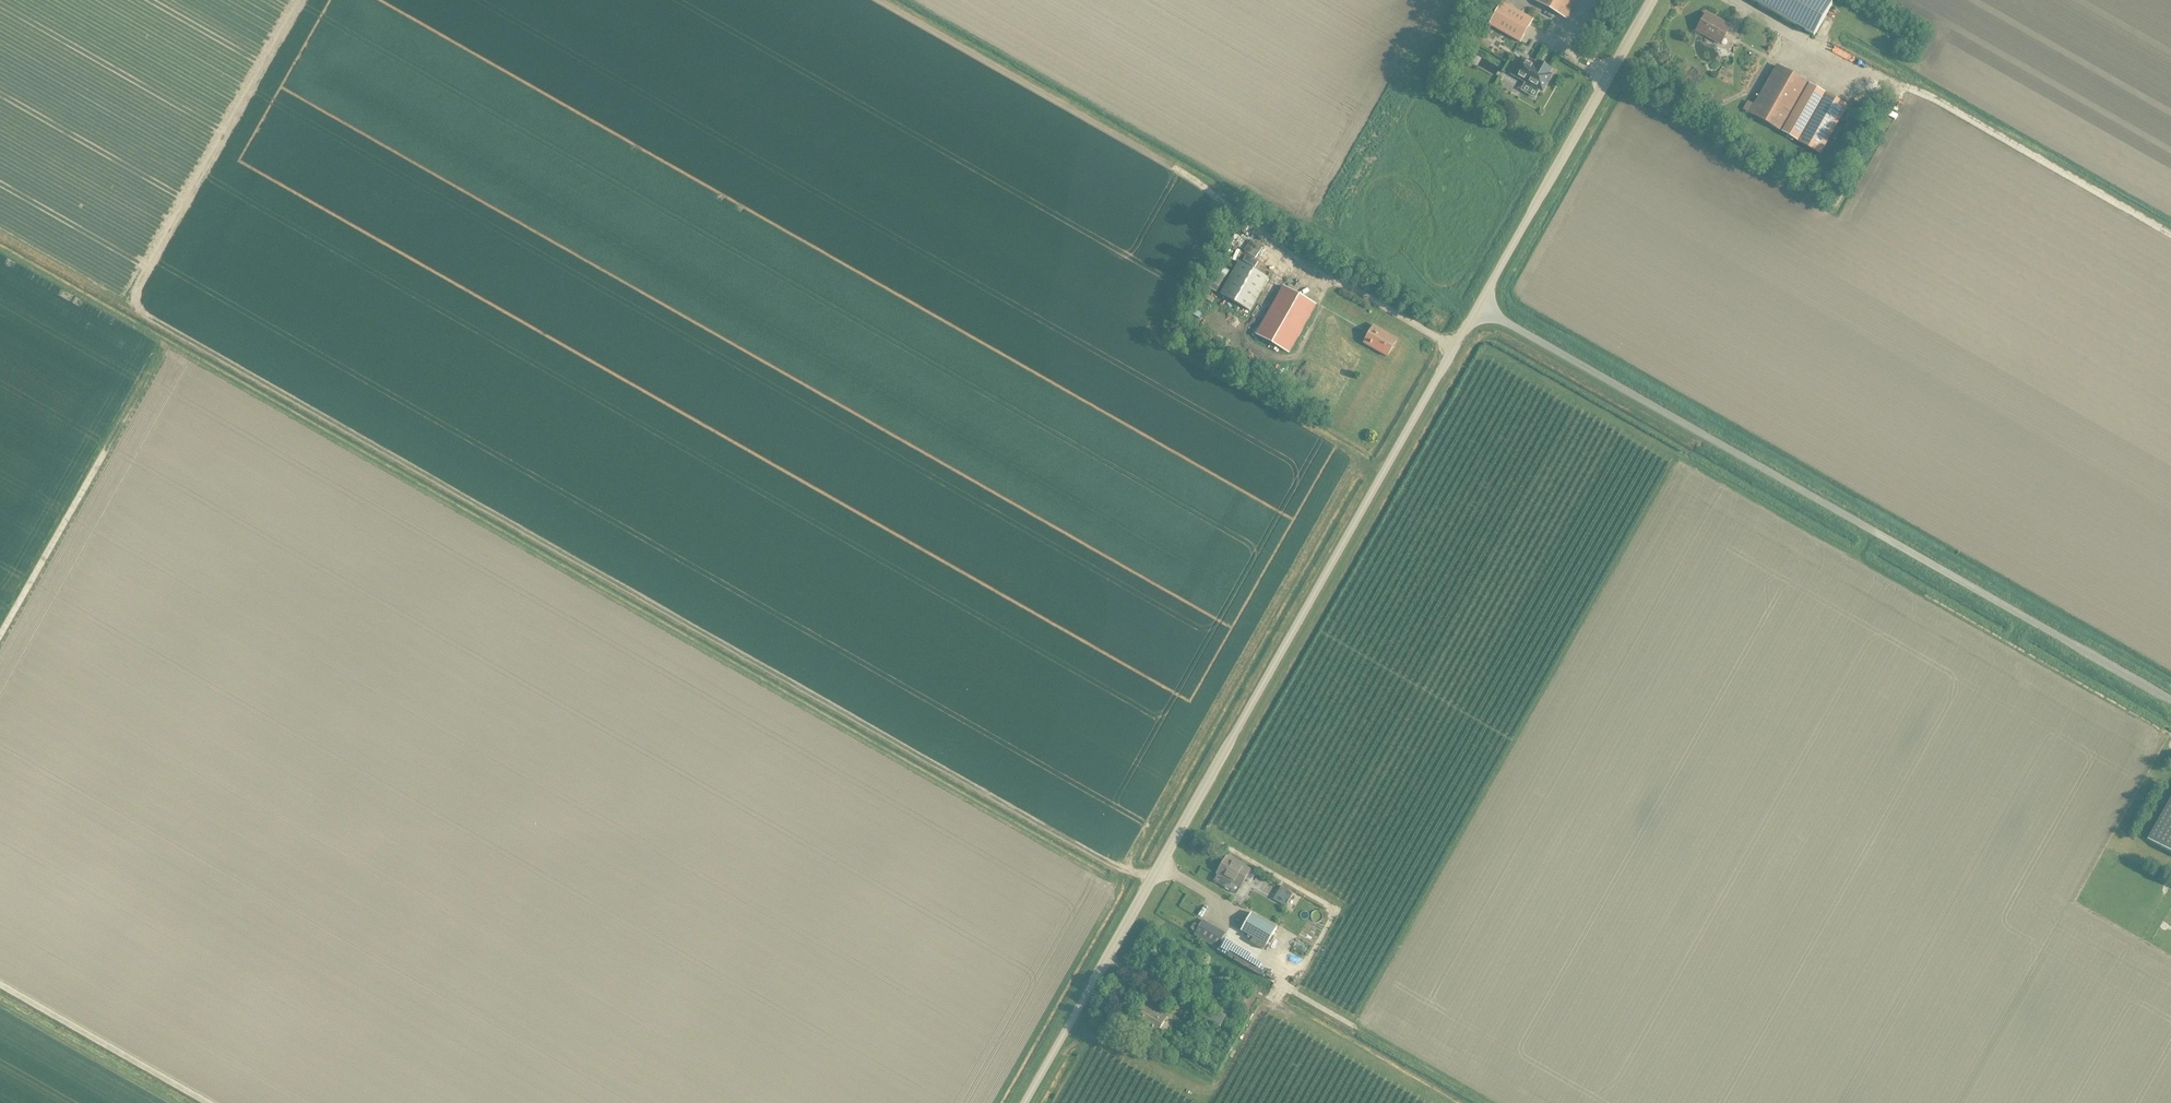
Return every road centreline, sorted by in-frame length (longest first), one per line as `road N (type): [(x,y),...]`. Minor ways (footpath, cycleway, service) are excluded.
road 1 (unclassified): [(1026,1102),(1477,306)]
road 2 (unclassified): [(2170,699),(1477,306)]
road 3 (unclassified): [(1477,306),(1647,0)]
road 4 (track): [(0,986),(207,1102)]

